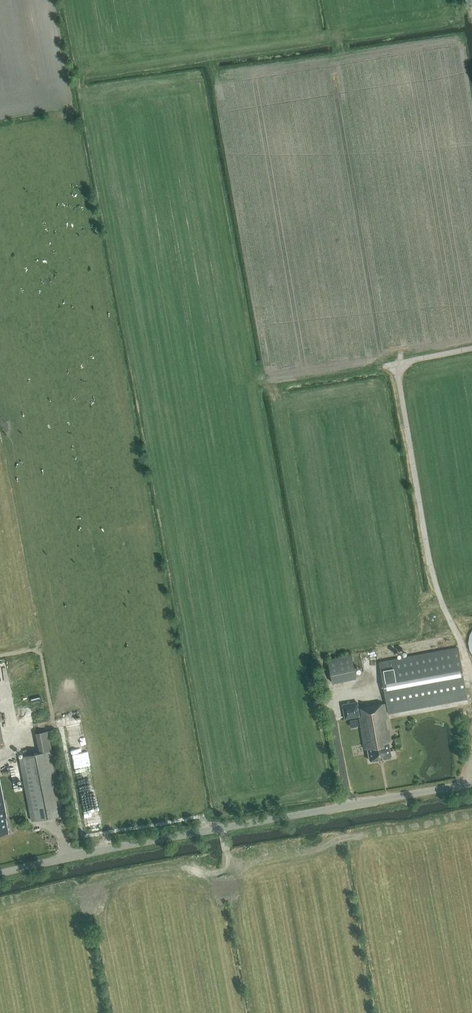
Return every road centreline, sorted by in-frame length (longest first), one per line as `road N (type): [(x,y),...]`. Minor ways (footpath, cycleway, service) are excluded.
road 1 (unclassified): [(0,874),(471,783)]

